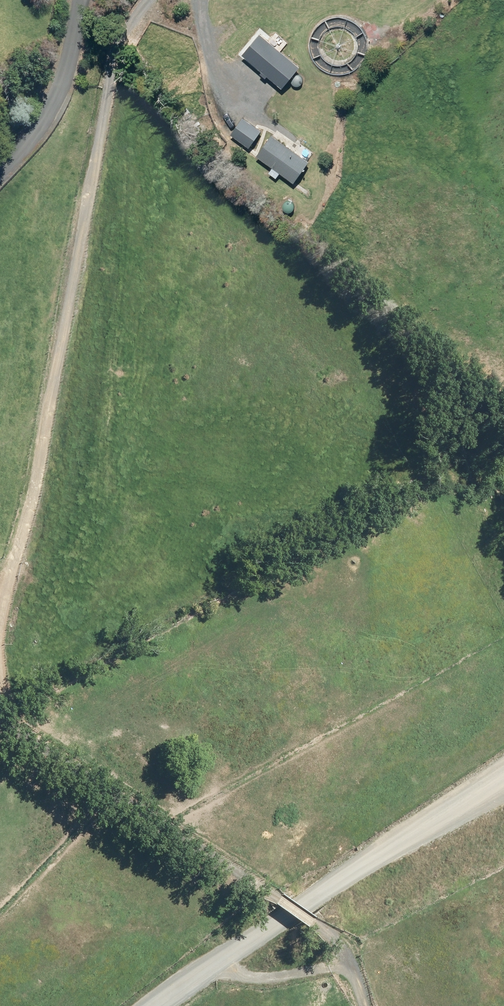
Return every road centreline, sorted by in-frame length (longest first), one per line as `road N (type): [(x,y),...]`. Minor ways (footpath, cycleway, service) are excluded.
road 1 (track): [(0,599),(50,442),(112,68),(145,0)]
road 2 (track): [(368,1005),(342,941),(43,737),(0,685)]
road 3 (track): [(503,767),(148,1005)]
road 4 (residential): [(81,0),(49,114),(0,171)]

